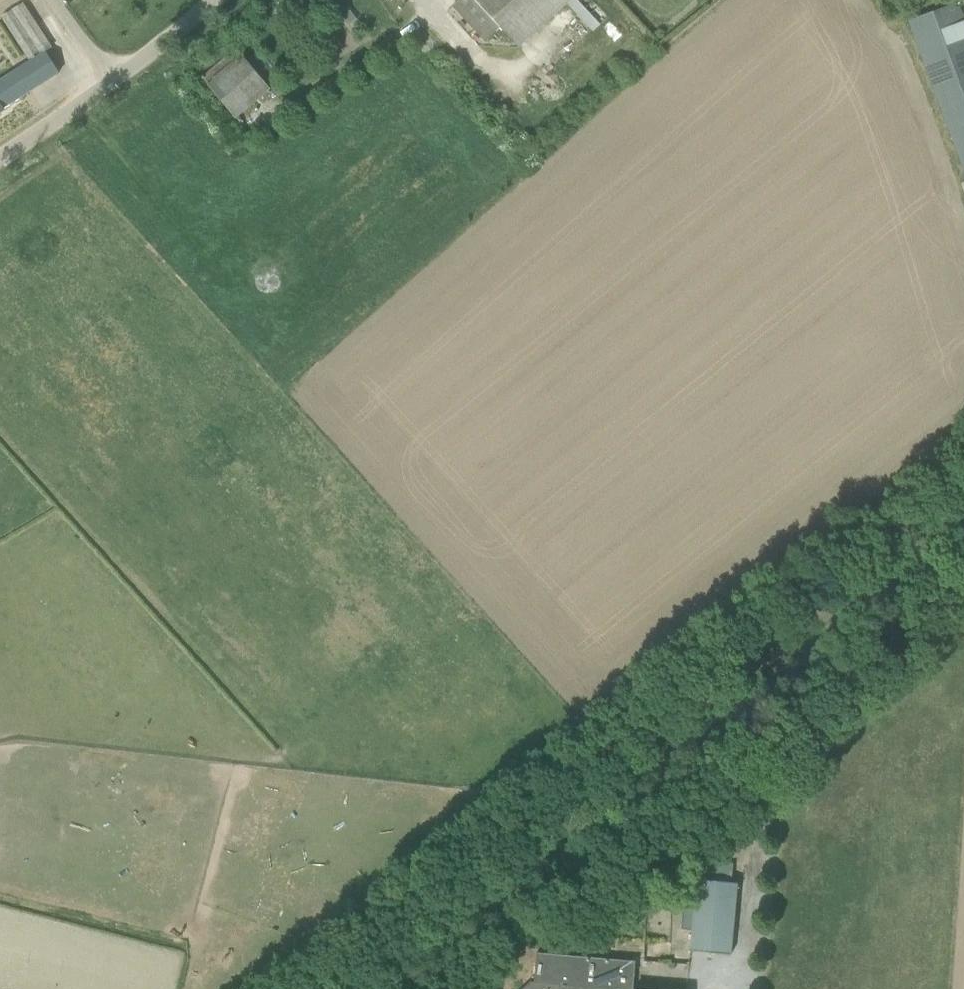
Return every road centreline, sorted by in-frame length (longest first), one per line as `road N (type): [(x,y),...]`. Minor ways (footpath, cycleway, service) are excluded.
road 1 (unclassified): [(0,160),(215,0)]

